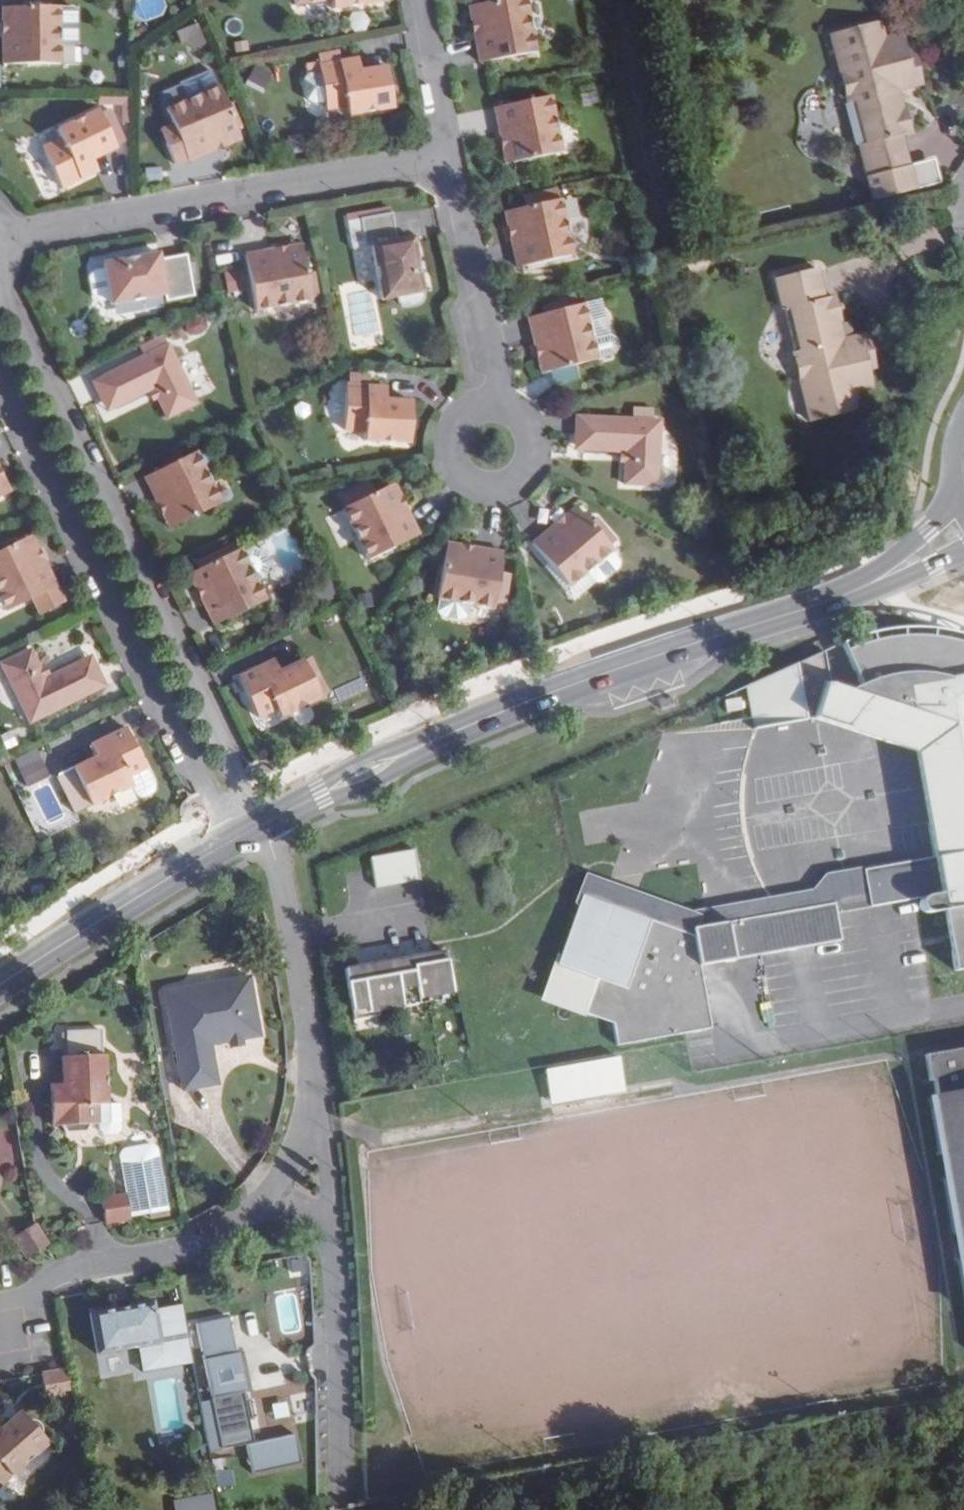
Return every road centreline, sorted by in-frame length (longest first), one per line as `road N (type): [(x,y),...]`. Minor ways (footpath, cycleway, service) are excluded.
road 1 (secondary): [(252,830),(542,696),(837,601),(907,566),(963,522)]
road 2 (residential): [(252,830),(0,299)]
road 3 (residential): [(0,377),(210,797),(227,818),(252,830)]
road 4 (residential): [(14,239),(449,156)]
road 5 (residential): [(252,830),(273,845),(313,1062),(317,1136)]
road 6 (residential): [(274,1196),(178,1253),(32,1280),(0,1313)]
road 7 (secondary): [(0,989),(252,830)]
road 8 (residential): [(503,408),(449,156)]
road 9 (residential): [(331,1219),(343,1469)]
road 10 (residential): [(503,408),(476,411),(457,430),(452,456),(475,488),(517,487),(535,465),(535,436),(517,413)]
road 11 (residential): [(449,156),(419,0)]

